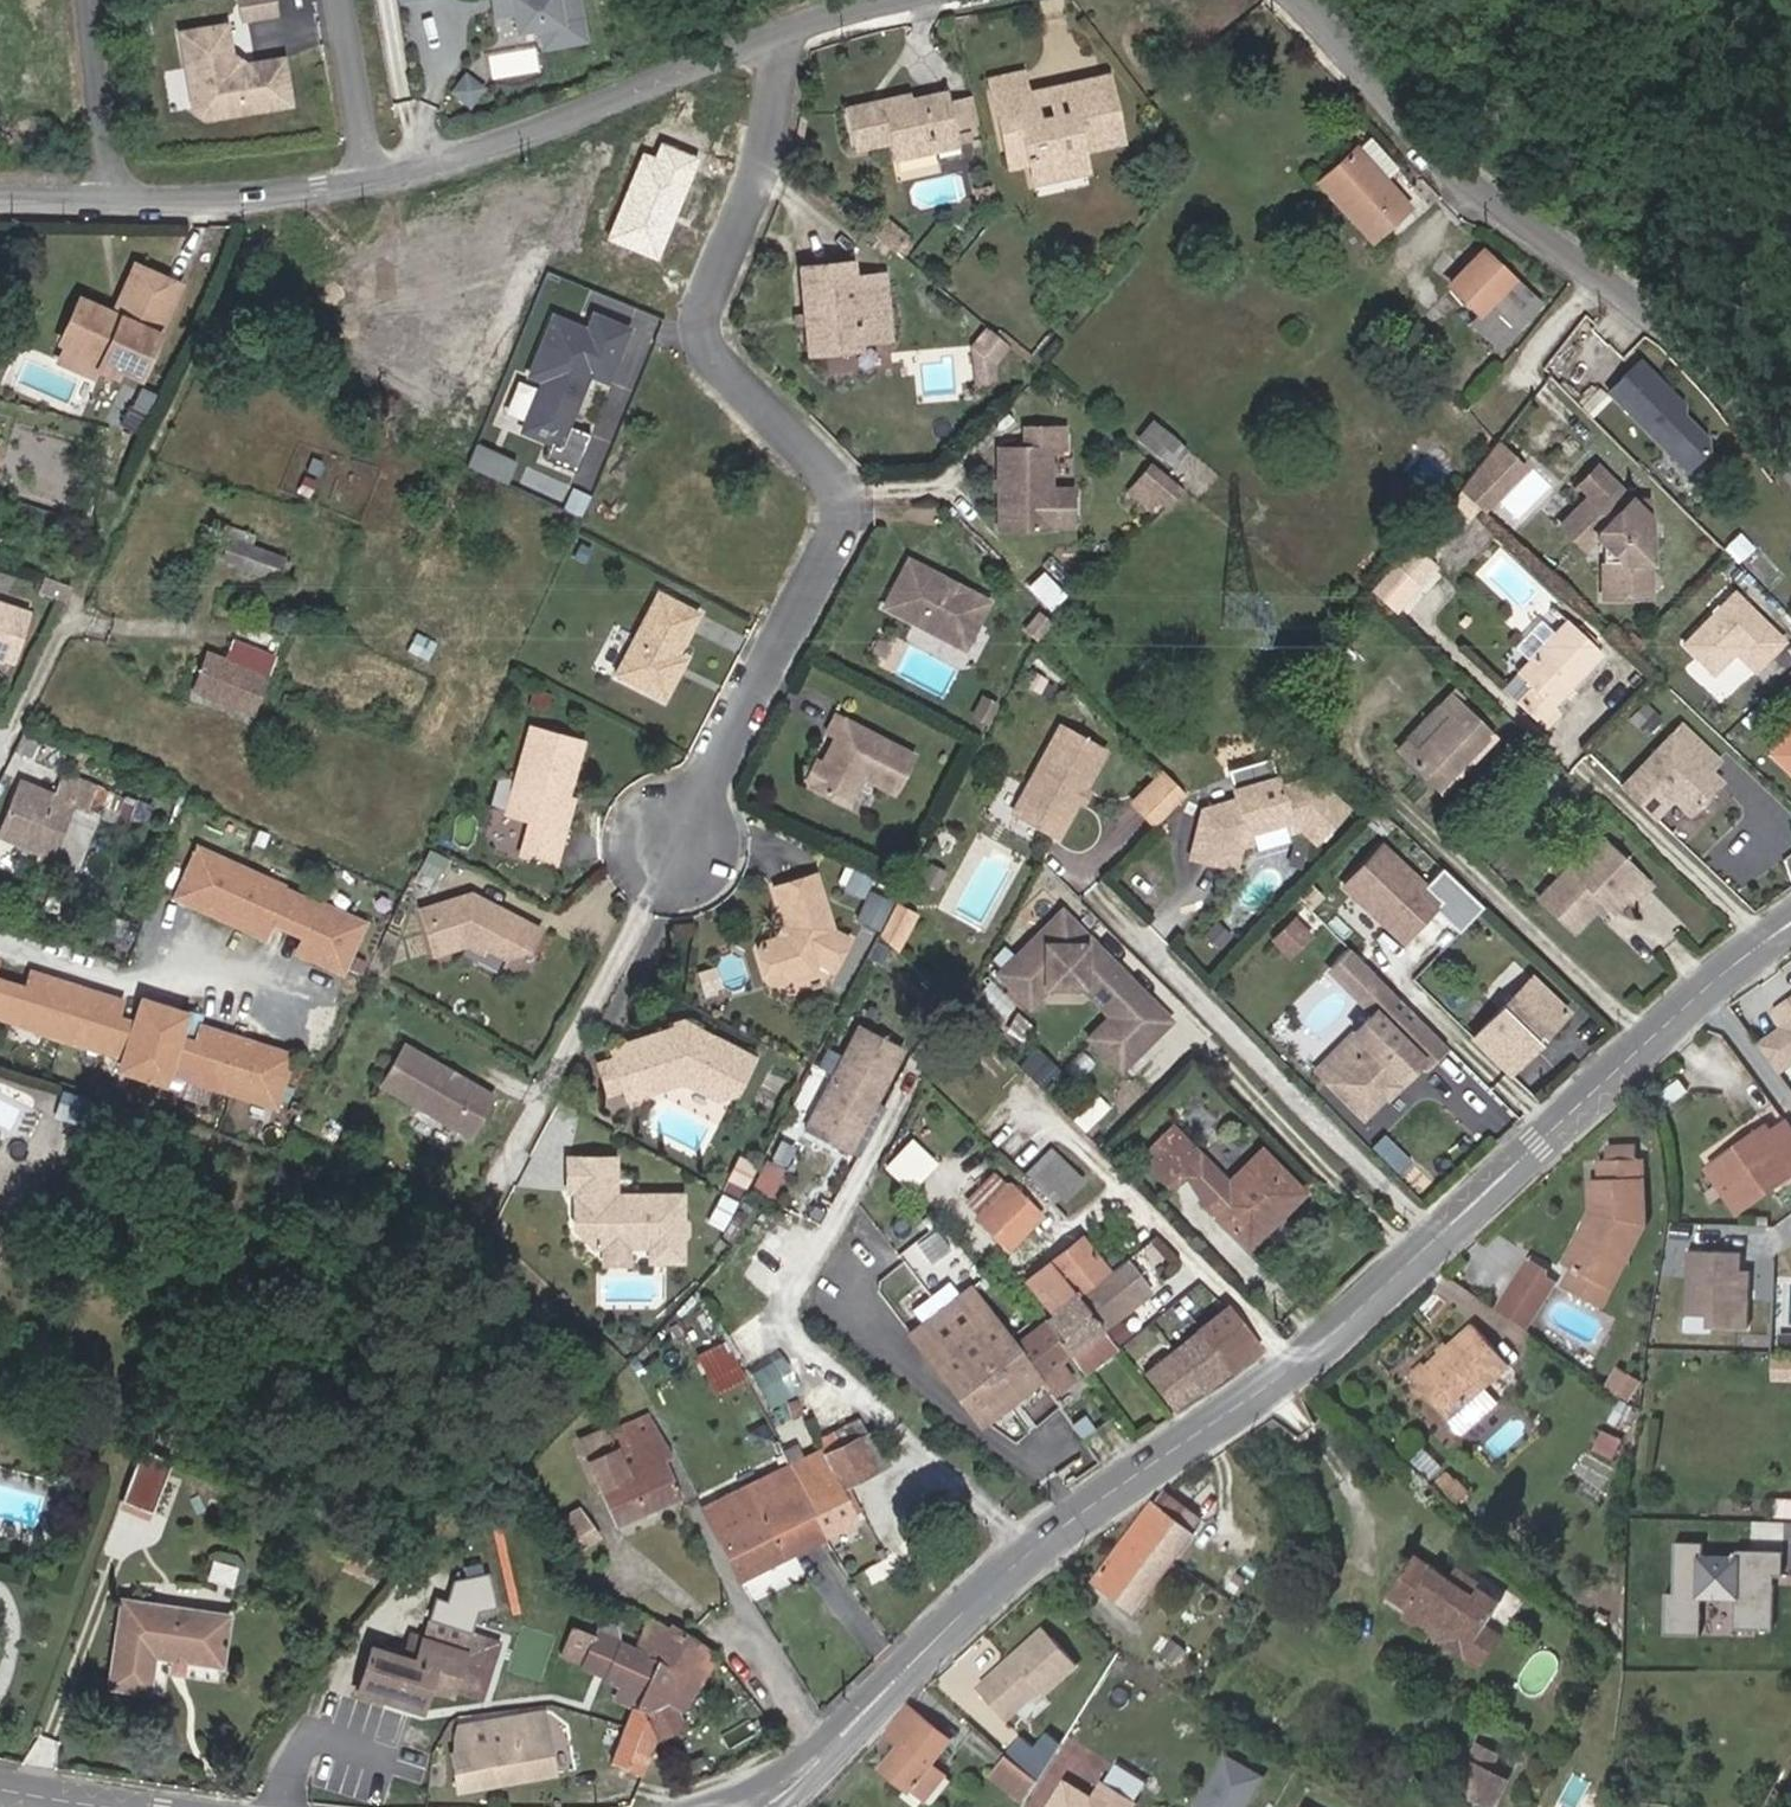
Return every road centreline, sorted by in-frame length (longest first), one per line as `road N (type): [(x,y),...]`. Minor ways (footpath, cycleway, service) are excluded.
road 1 (tertiary): [(761,1806),(823,1761),(866,1708),(995,1586),(1299,1364),(1730,968),(1790,925)]
road 2 (residential): [(773,45),(779,107),(761,185),(708,329),(711,359),(842,494),(846,518),(673,846)]
road 3 (residential): [(1790,459),(1641,290),(1486,198),(1289,0)]
road 4 (residential): [(773,45),(497,149),(375,181)]
road 5 (residential): [(375,181),(244,199),(130,200)]
road 6 (residential): [(130,200),(104,128),(89,0)]
road 7 (residential): [(342,0),(375,181)]
road 8 (residential): [(934,0),(773,45)]
road 9 (residential): [(130,200),(0,201)]

